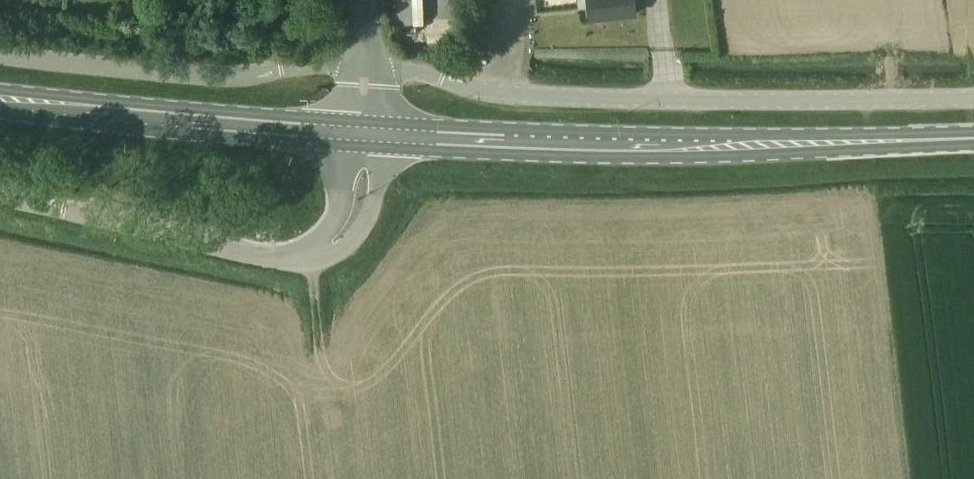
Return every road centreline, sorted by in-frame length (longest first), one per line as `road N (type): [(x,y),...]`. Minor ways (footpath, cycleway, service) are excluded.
road 1 (unclassified): [(365,65),(495,94),(973,100)]
road 2 (primary): [(383,134),(680,147),(973,141)]
road 3 (unclassified): [(365,65),(300,64),(236,77),(0,55)]
road 4 (primary): [(0,99),(343,132)]
road 5 (unclassified): [(0,196),(256,255),(305,254)]
road 6 (unclassified): [(305,254),(337,252),(362,228),(379,185),(383,134)]
road 7 (unclassified): [(343,132),(335,220),(305,254)]

